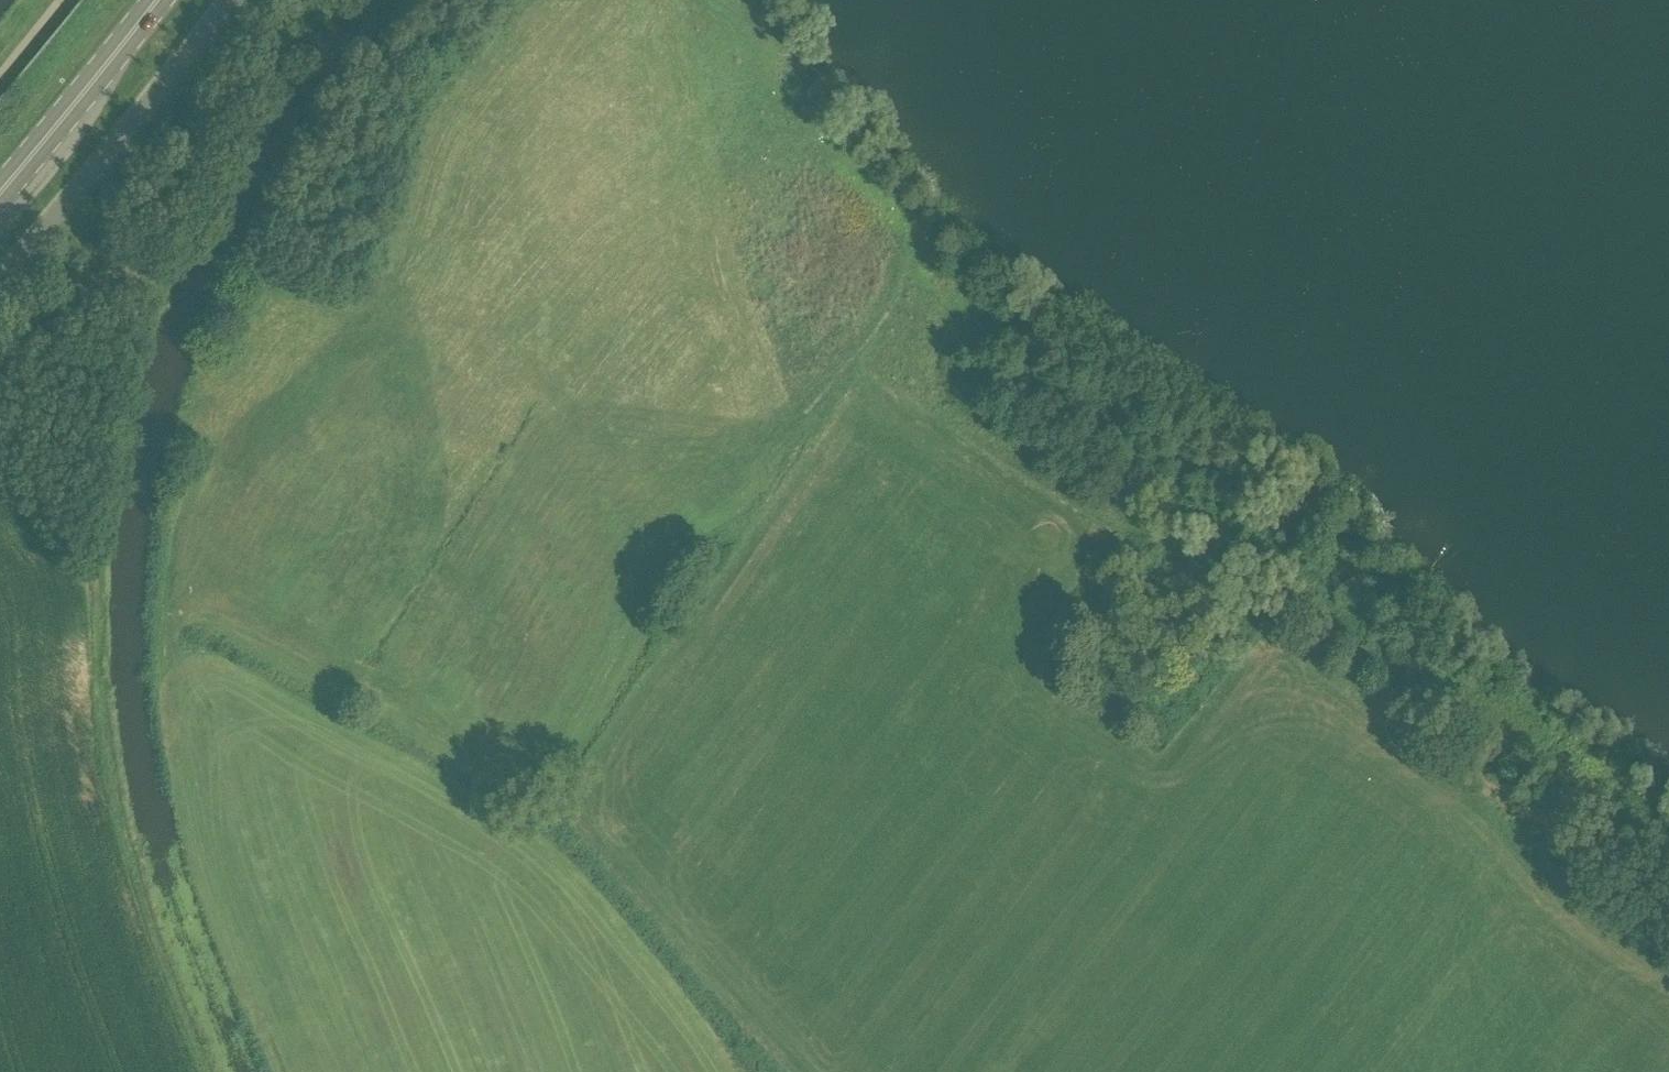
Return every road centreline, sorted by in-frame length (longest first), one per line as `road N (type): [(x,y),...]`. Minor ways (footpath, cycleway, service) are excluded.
road 1 (unclassified): [(0,280),(232,0)]
road 2 (primary): [(0,193),(160,0)]

